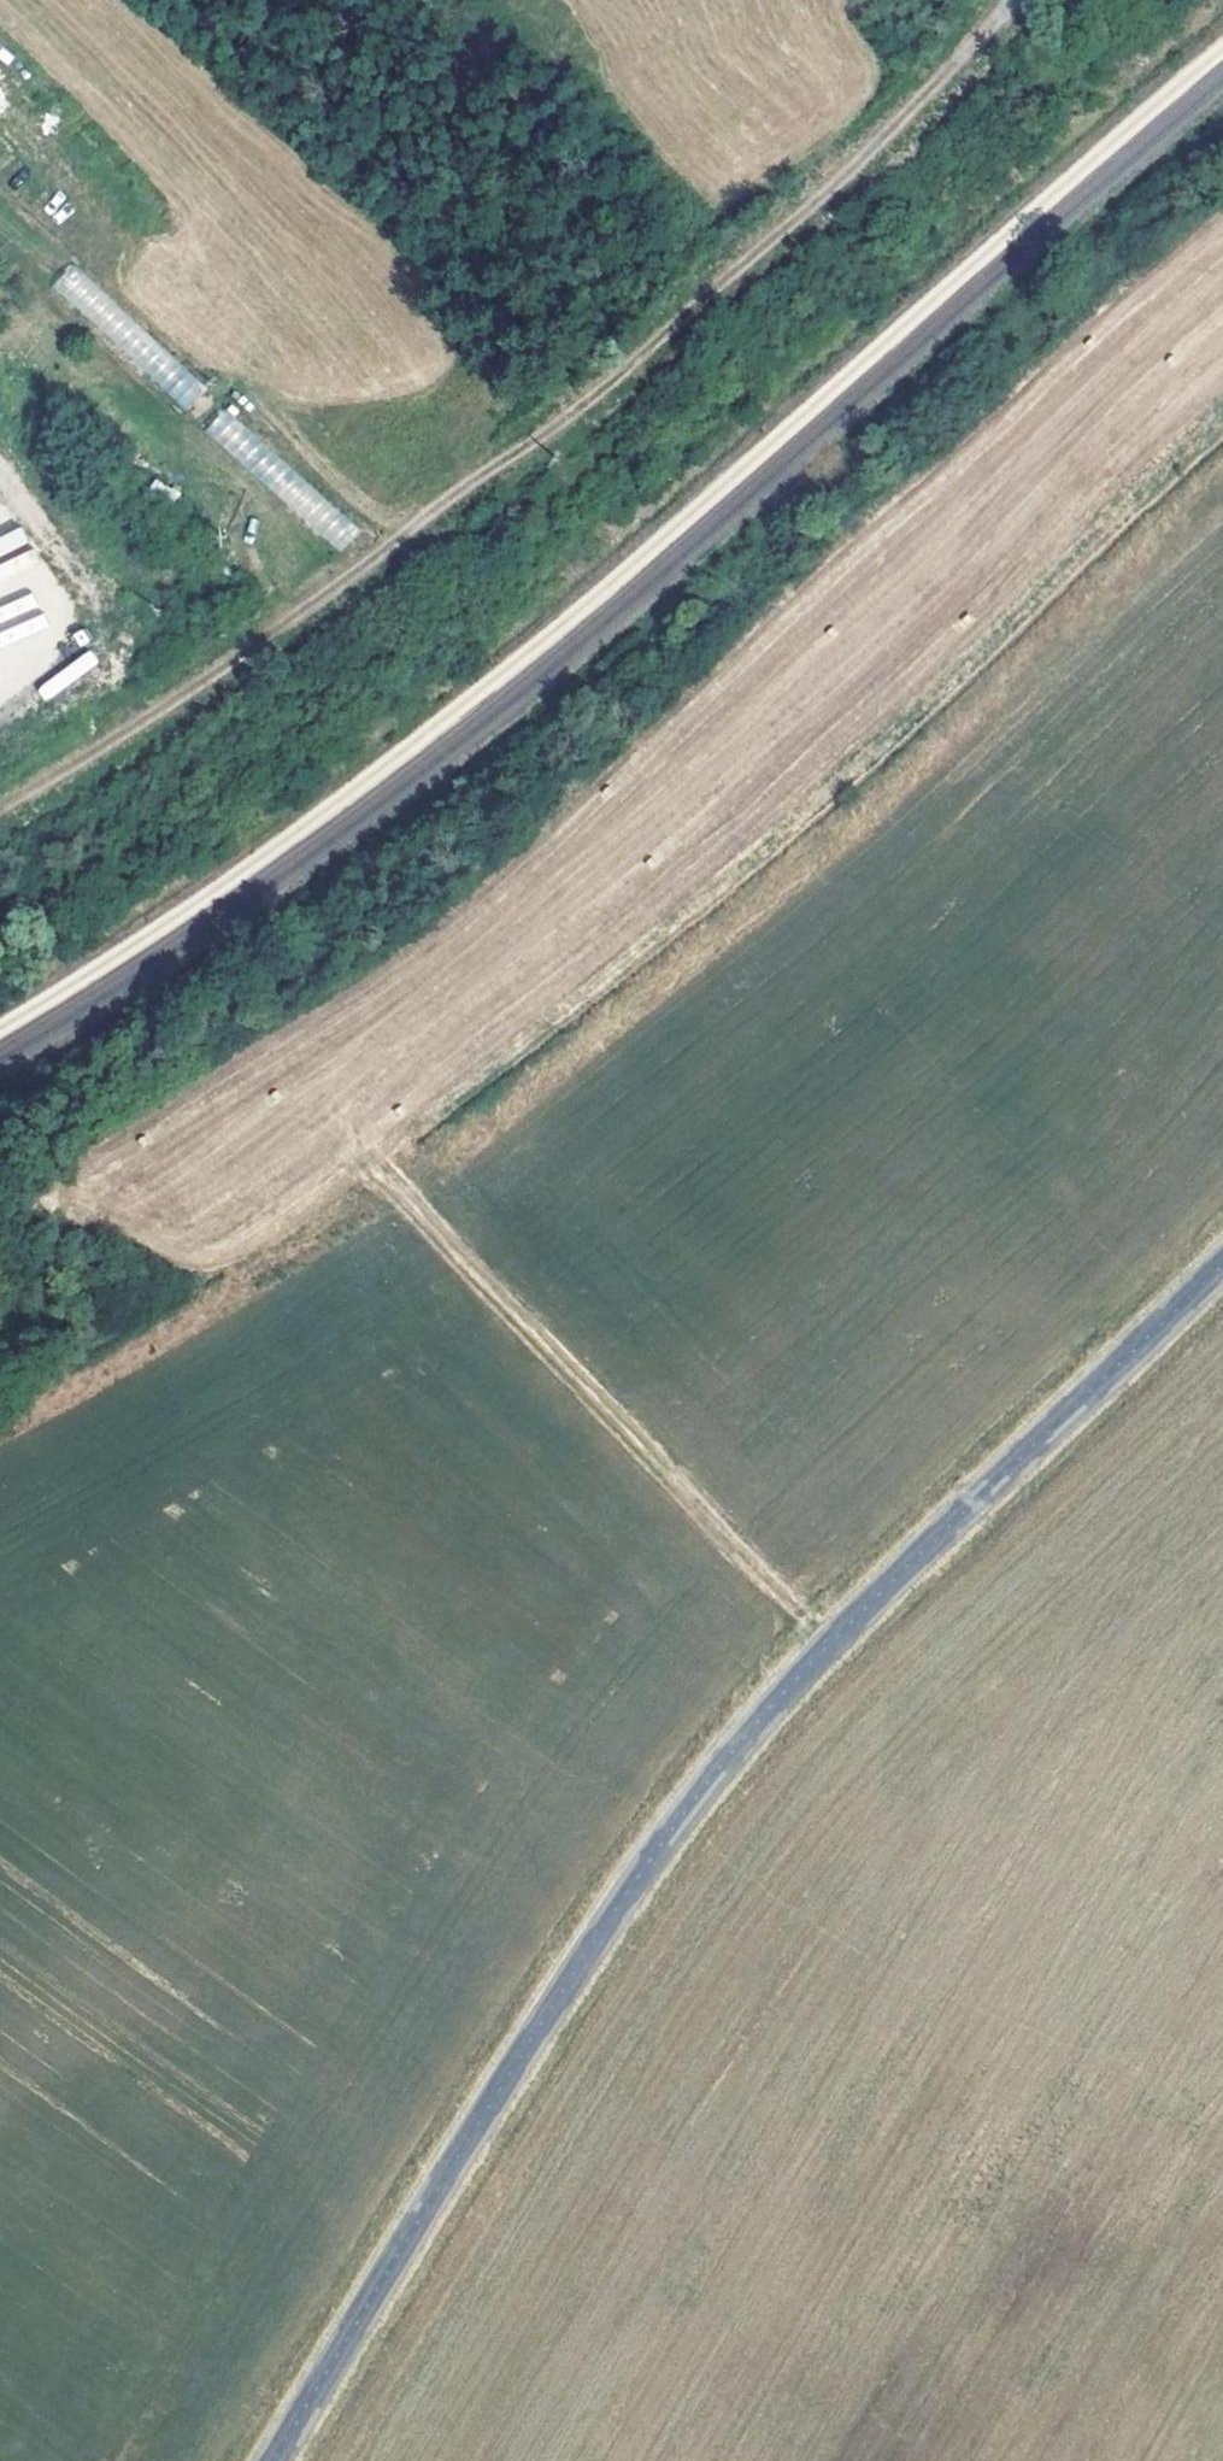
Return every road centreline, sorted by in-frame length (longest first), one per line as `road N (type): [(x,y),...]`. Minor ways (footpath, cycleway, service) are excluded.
road 1 (tertiary): [(272,2460),(563,1982),(696,1791),(860,1609),(1222,1262)]
road 2 (track): [(0,806),(274,630),(487,470),(562,425),(855,172),(1001,13),(1004,0)]

